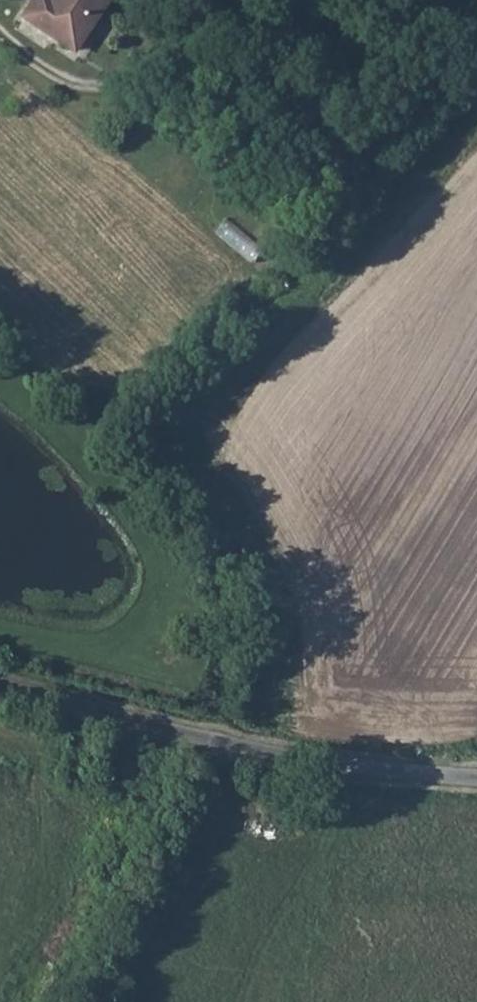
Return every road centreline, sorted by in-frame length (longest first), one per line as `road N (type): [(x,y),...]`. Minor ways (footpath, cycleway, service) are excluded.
road 1 (unclassified): [(0,686),(317,764),(476,779)]

